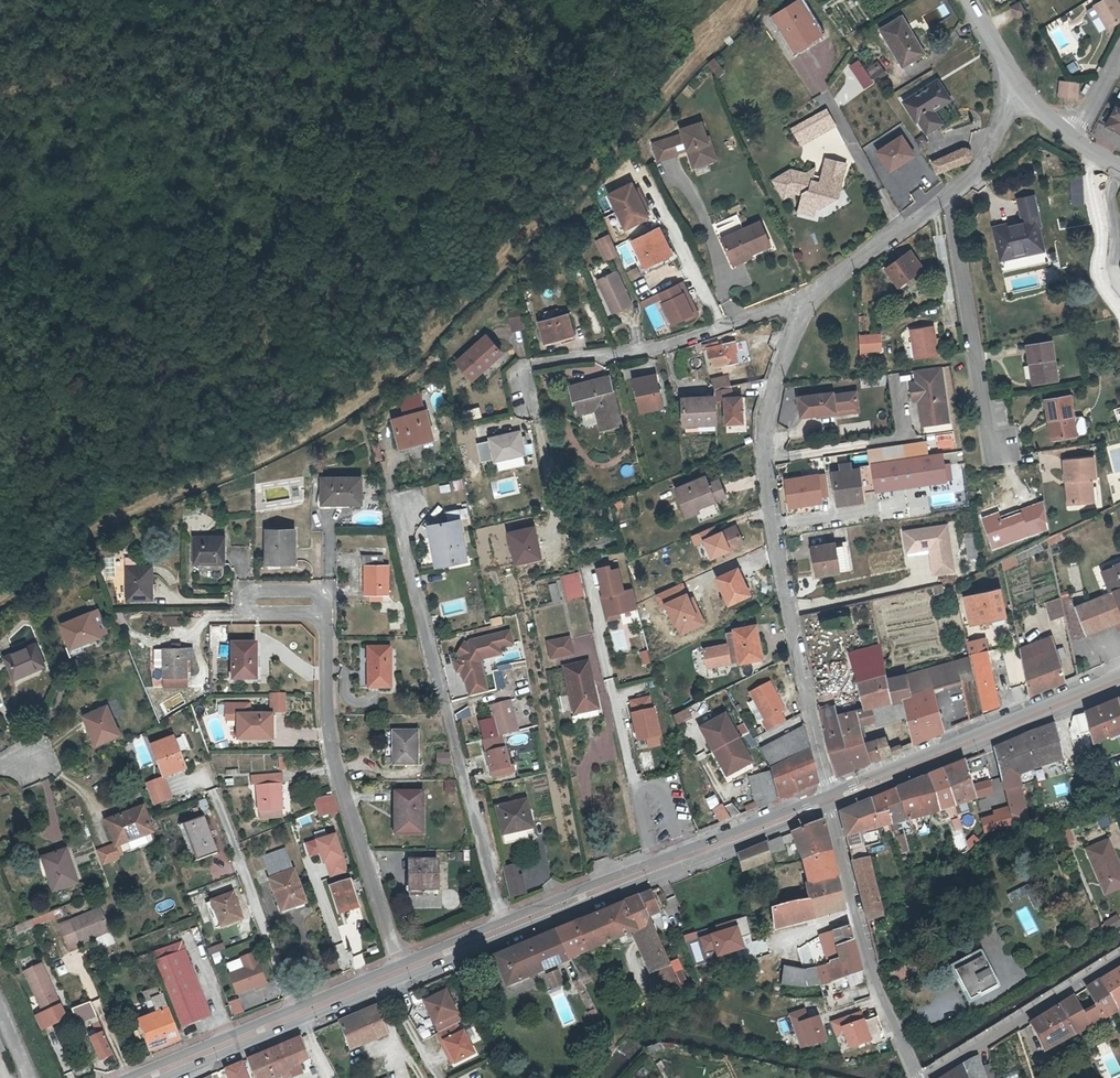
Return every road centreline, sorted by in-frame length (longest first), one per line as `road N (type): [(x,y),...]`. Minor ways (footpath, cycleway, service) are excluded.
road 1 (residential): [(816,294),(772,392),(765,444),(828,801)]
road 2 (residential): [(245,602),(326,603),(329,739),(404,971)]
road 3 (residential): [(394,506),(506,929)]
road 4 (residential): [(530,409),(522,364),(649,348),(816,294)]
road 5 (primary): [(828,801),(506,929)]
road 6 (primary): [(1119,679),(828,801)]
road 7 (residential): [(917,1077),(874,979),(828,801)]
road 8 (residential): [(992,458),(950,199)]
road 9 (residential): [(215,795),(295,1016)]
road 10 (residential): [(1119,956),(927,1077)]
road 11 (residential): [(950,199),(816,294)]
road 12 (primary): [(295,1016),(149,1077)]
road 13 (residential): [(1015,80),(981,163),(950,199)]

